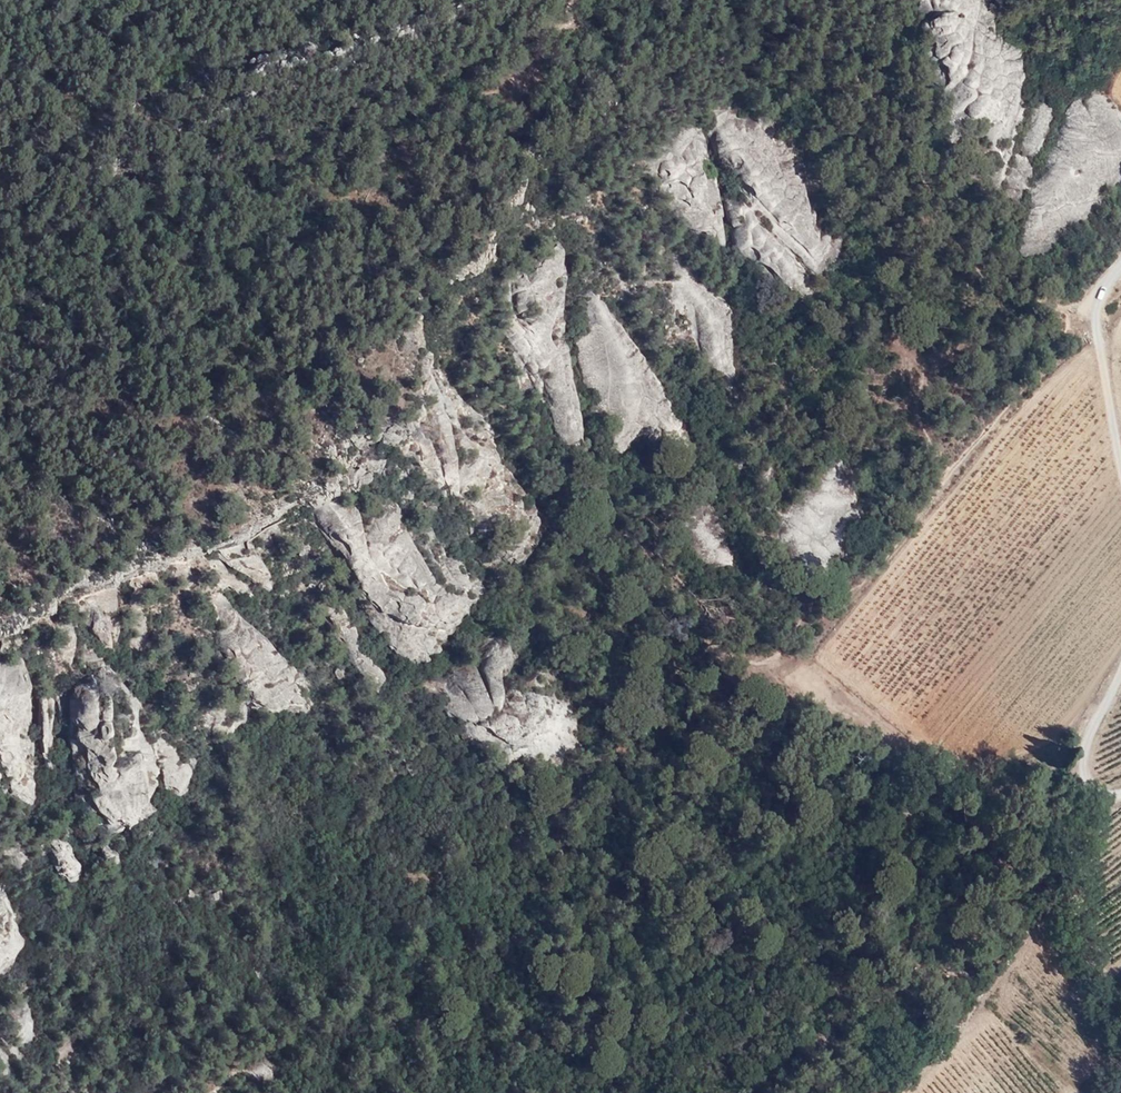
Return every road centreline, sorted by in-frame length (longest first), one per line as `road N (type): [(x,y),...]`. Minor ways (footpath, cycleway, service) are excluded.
road 1 (track): [(1120,267),(1096,308),(1120,474)]
road 2 (track): [(1120,675),(1083,748),(1081,773),(1091,793),(1120,795)]

